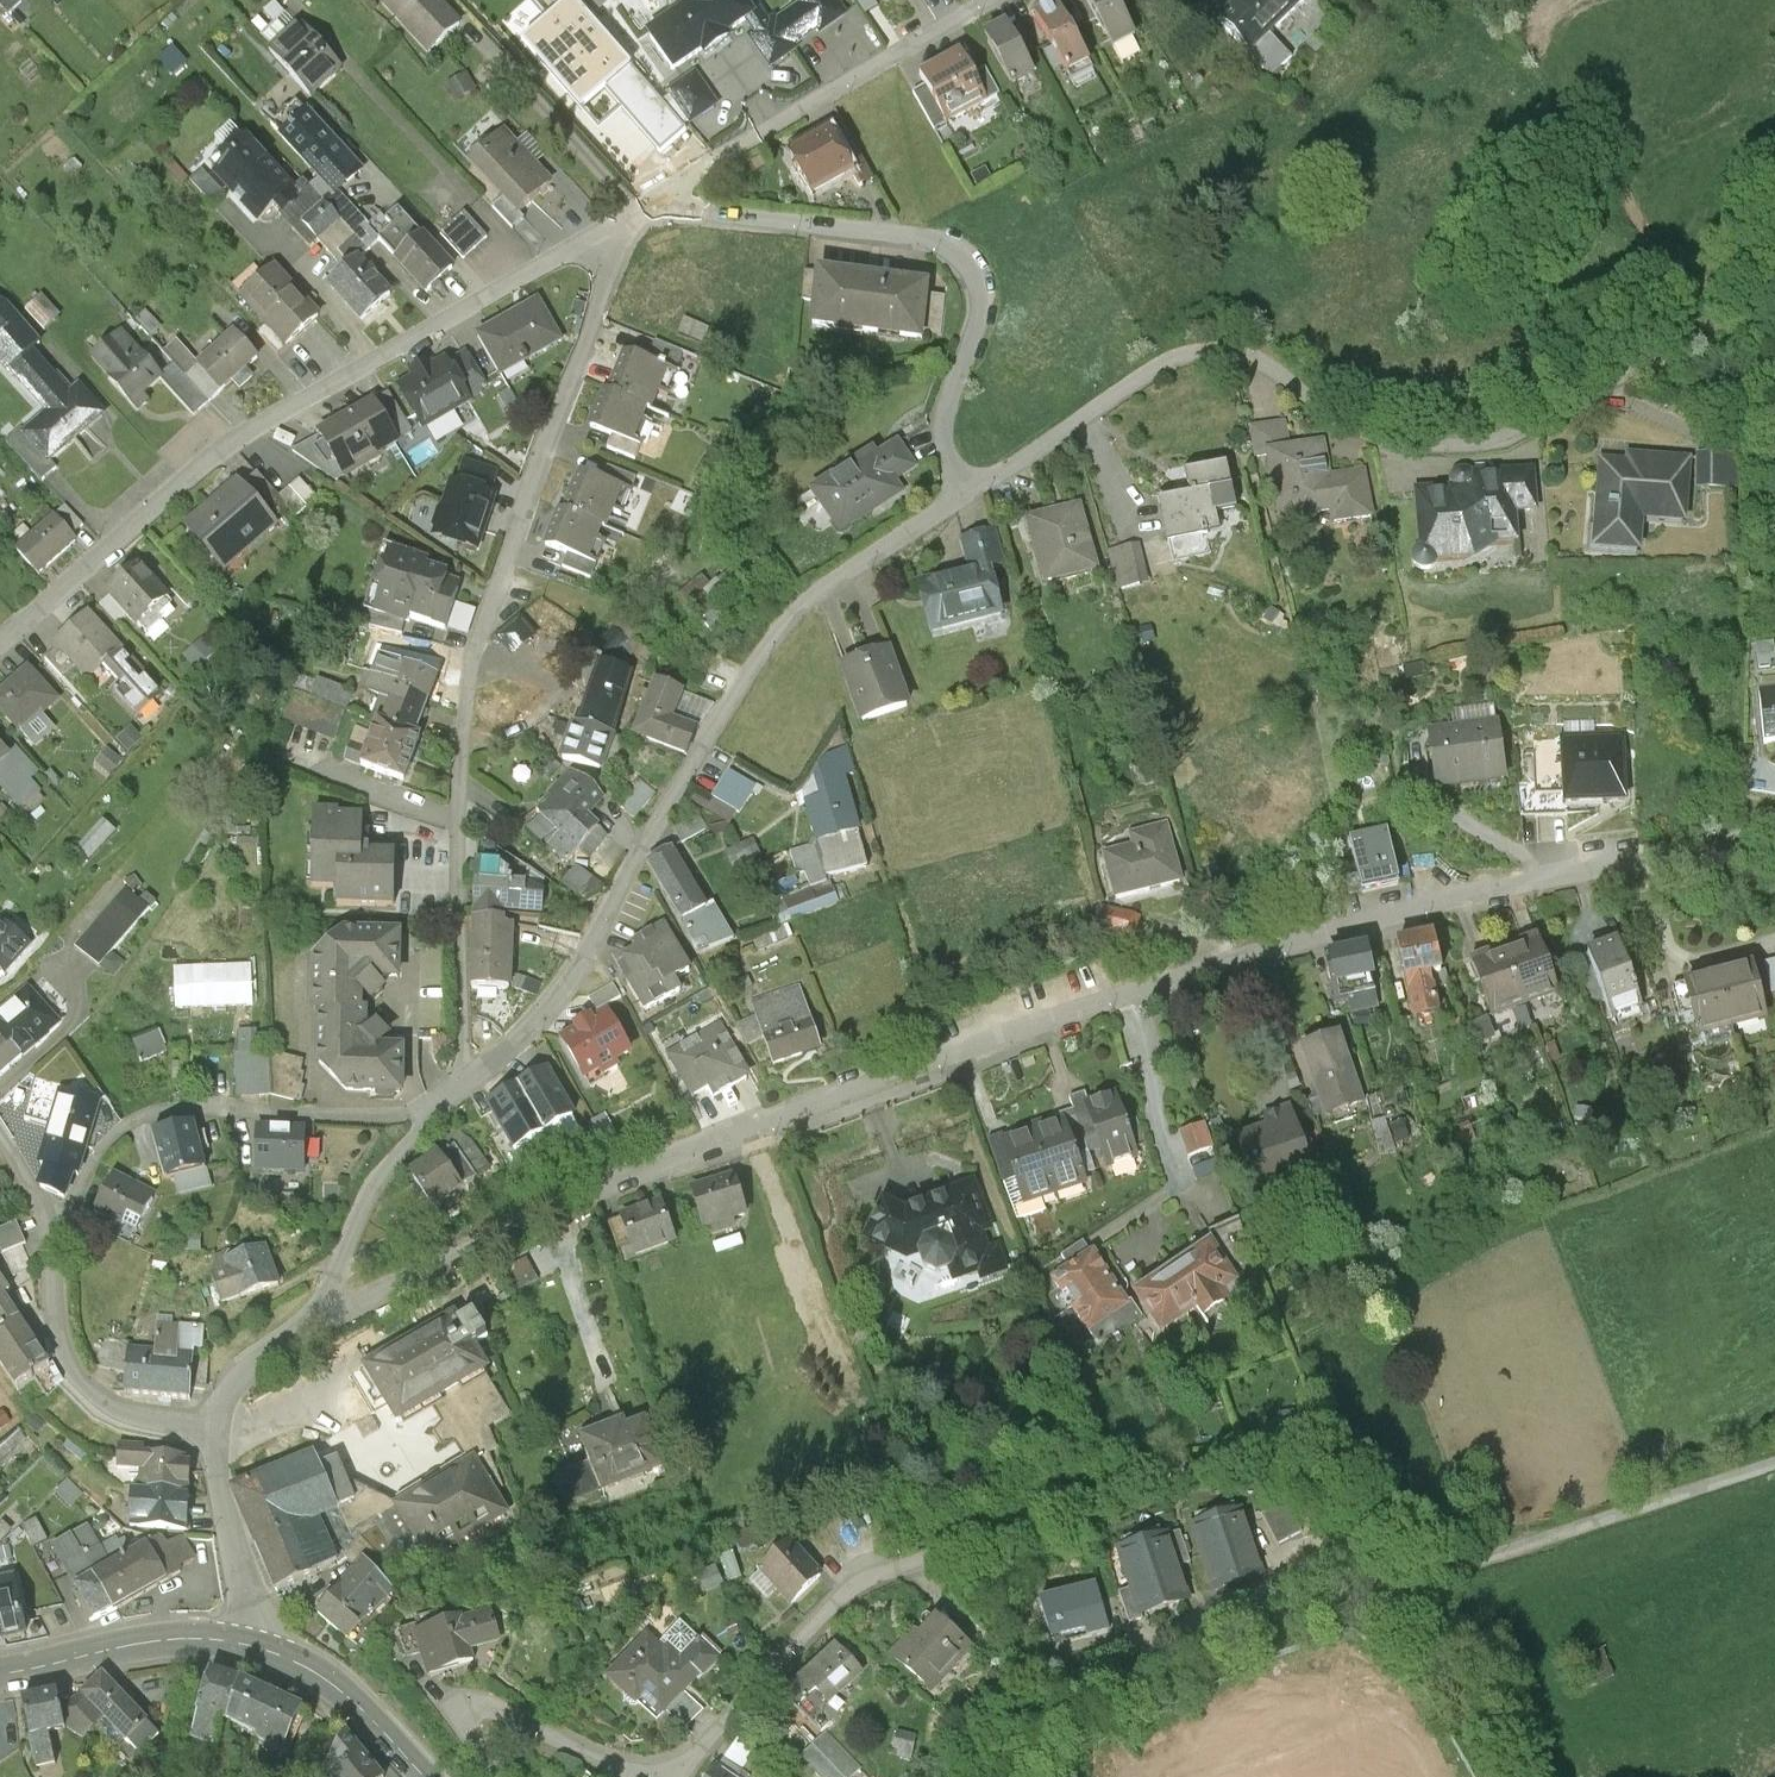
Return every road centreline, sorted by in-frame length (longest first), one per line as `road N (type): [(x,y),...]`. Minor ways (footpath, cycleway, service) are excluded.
road 1 (residential): [(333,1314),(561,1206),(765,1125),(1262,949),(1402,907),(1774,828)]
road 2 (residential): [(467,1091),(458,798),(471,700),(614,260),(603,233)]
road 3 (residential): [(971,503),(1153,375),(1211,355),(1254,359),(1365,446),(1403,457),(1468,458),(1511,447),(1672,348)]
road 4 (residential): [(467,1091),(564,1004),(638,869),(789,632),(971,503)]
road 5 (residential): [(603,233),(238,448),(0,658)]
road 6 (track): [(1014,1537),(1190,1469),(1269,1463),(1297,1473),(1352,1508),(1416,1590),(1474,1710),(1496,1776)]
road 7 (residential): [(667,197),(682,208),(919,239),(967,258),(979,276),(981,321),(946,415),(945,451),(971,503)]
road 8 (residential): [(667,1776),(693,1761),(846,1596),(885,1574),(1014,1537)]
road 9 (residential): [(0,1146),(50,1237),(57,1345),(87,1404),(123,1424),(216,1434)]
road 10 (residential): [(994,0),(667,197)]
road 11 (track): [(1416,1590),(1774,1465)]
road 12 (residential): [(333,1314),(328,1296),(374,1191),(467,1091)]
road 13 (secondary): [(243,1639),(175,1638),(0,1670)]
road 14 (residential): [(487,1776),(467,1736),(474,1716),(488,1712),(630,1776)]
road 15 (secondary): [(425,1776),(356,1701),(303,1661),(243,1639)]
road 16 (residential): [(243,1639),(246,1603),(216,1434)]
road 17 (residential): [(216,1434),(244,1381),(333,1314)]

